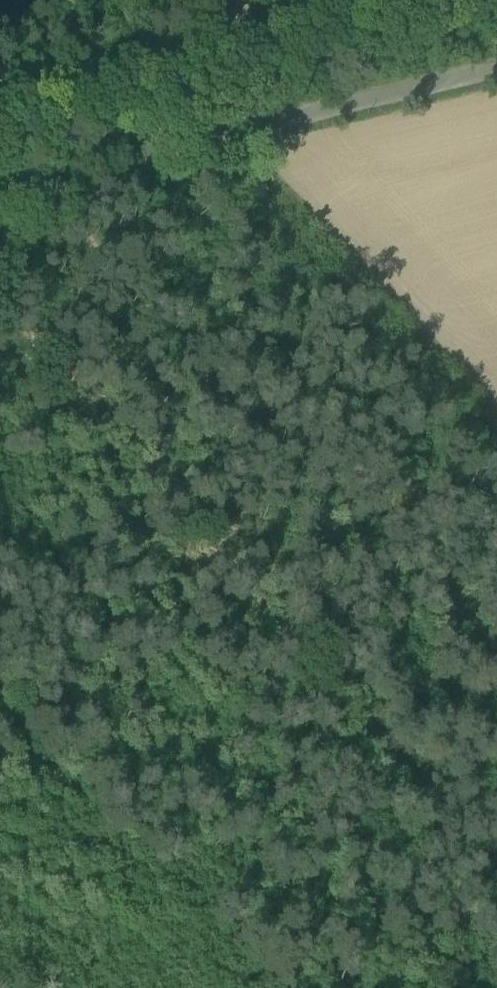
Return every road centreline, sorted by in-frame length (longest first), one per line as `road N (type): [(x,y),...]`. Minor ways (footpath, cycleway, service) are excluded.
road 1 (unclassified): [(496,69),(0,191)]

